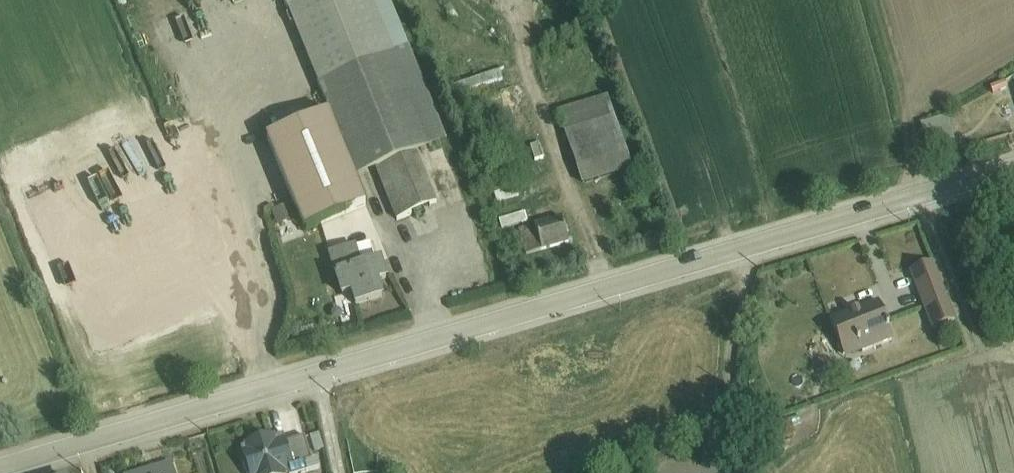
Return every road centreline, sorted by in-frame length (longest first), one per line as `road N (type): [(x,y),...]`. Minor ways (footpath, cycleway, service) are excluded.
road 1 (tertiary): [(1013,170),(0,471)]

